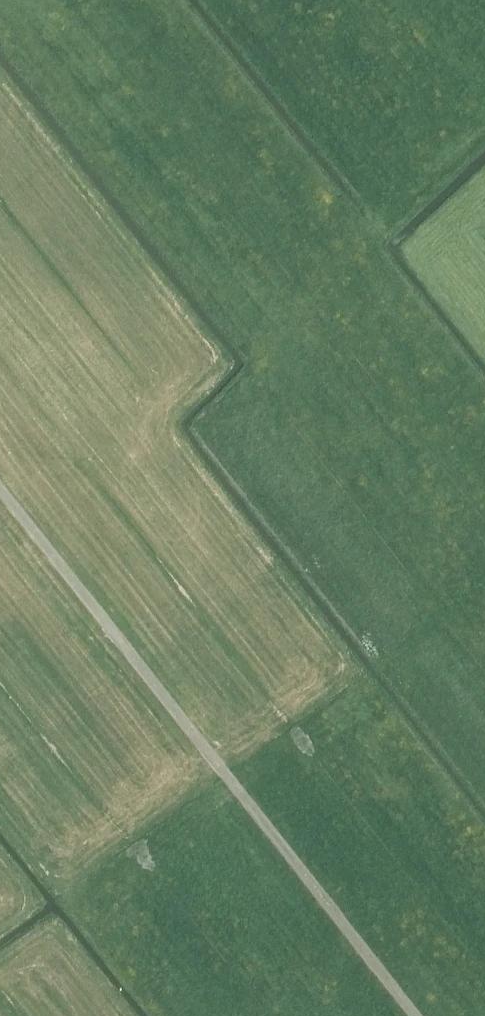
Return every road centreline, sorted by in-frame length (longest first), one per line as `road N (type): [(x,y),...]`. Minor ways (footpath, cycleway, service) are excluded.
road 1 (track): [(409,1015),(0,500)]

